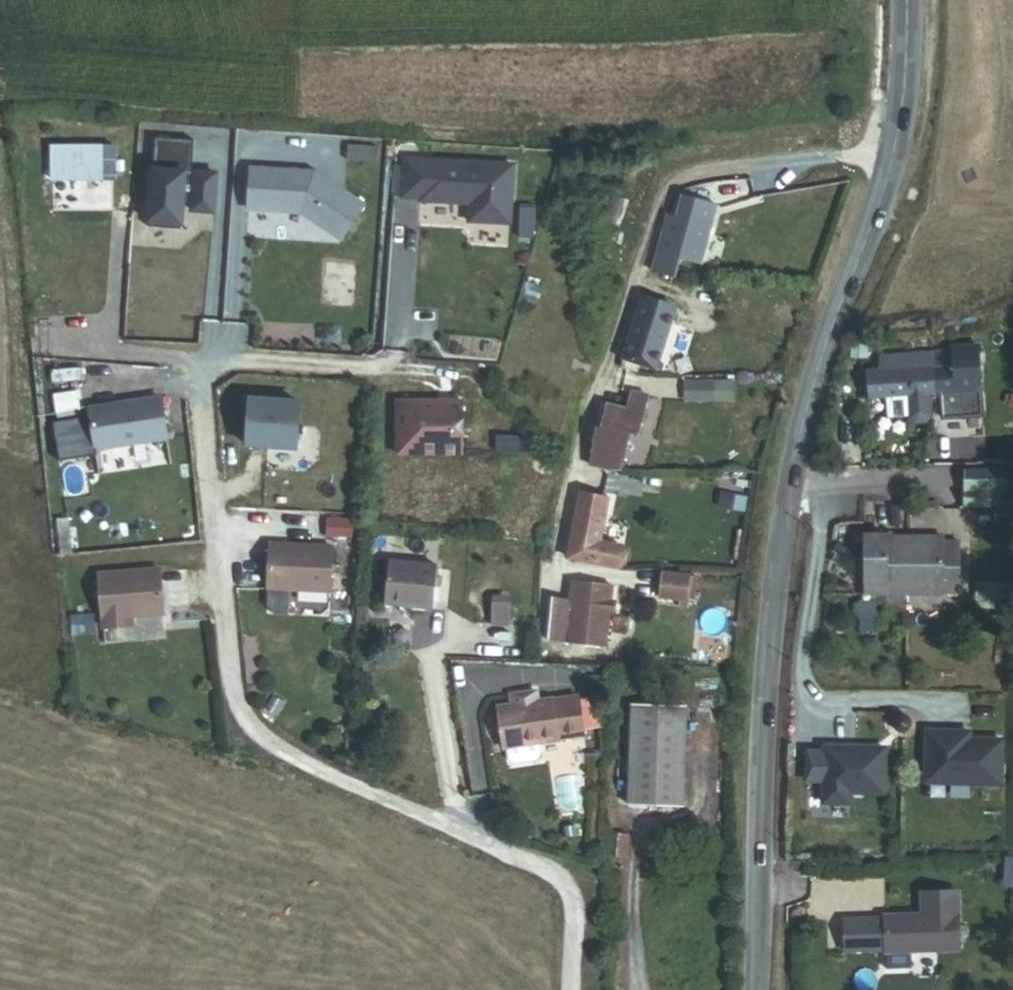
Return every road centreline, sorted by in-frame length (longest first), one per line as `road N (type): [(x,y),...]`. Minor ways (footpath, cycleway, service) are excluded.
road 1 (tertiary): [(891,142),(813,375),(772,555),(763,648),(759,989)]
road 2 (residential): [(557,539),(600,356),(661,158),(891,142)]
road 3 (unclassified): [(265,745),(560,885),(573,904),(566,989)]
road 4 (residential): [(265,745),(242,722),(226,688),(204,421),(209,358)]
road 5 (tertiary): [(906,0),(891,142)]

